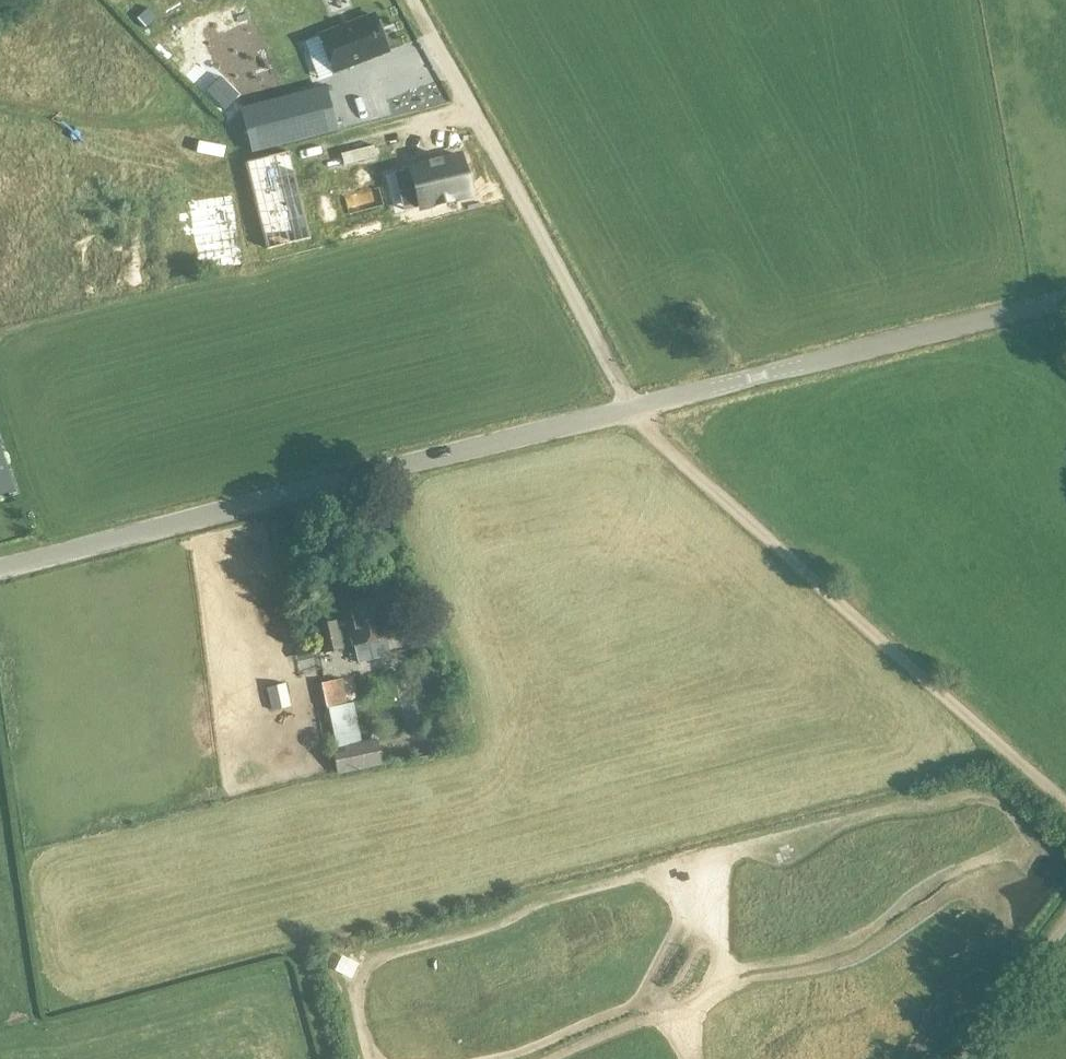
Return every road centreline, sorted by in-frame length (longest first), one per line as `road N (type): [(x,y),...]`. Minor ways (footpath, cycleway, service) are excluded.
road 1 (unclassified): [(0,570),(1065,301)]
road 2 (track): [(633,409),(1065,804)]
road 3 (track): [(633,409),(412,0)]
road 4 (track): [(1065,924),(1012,1000),(957,1058)]

